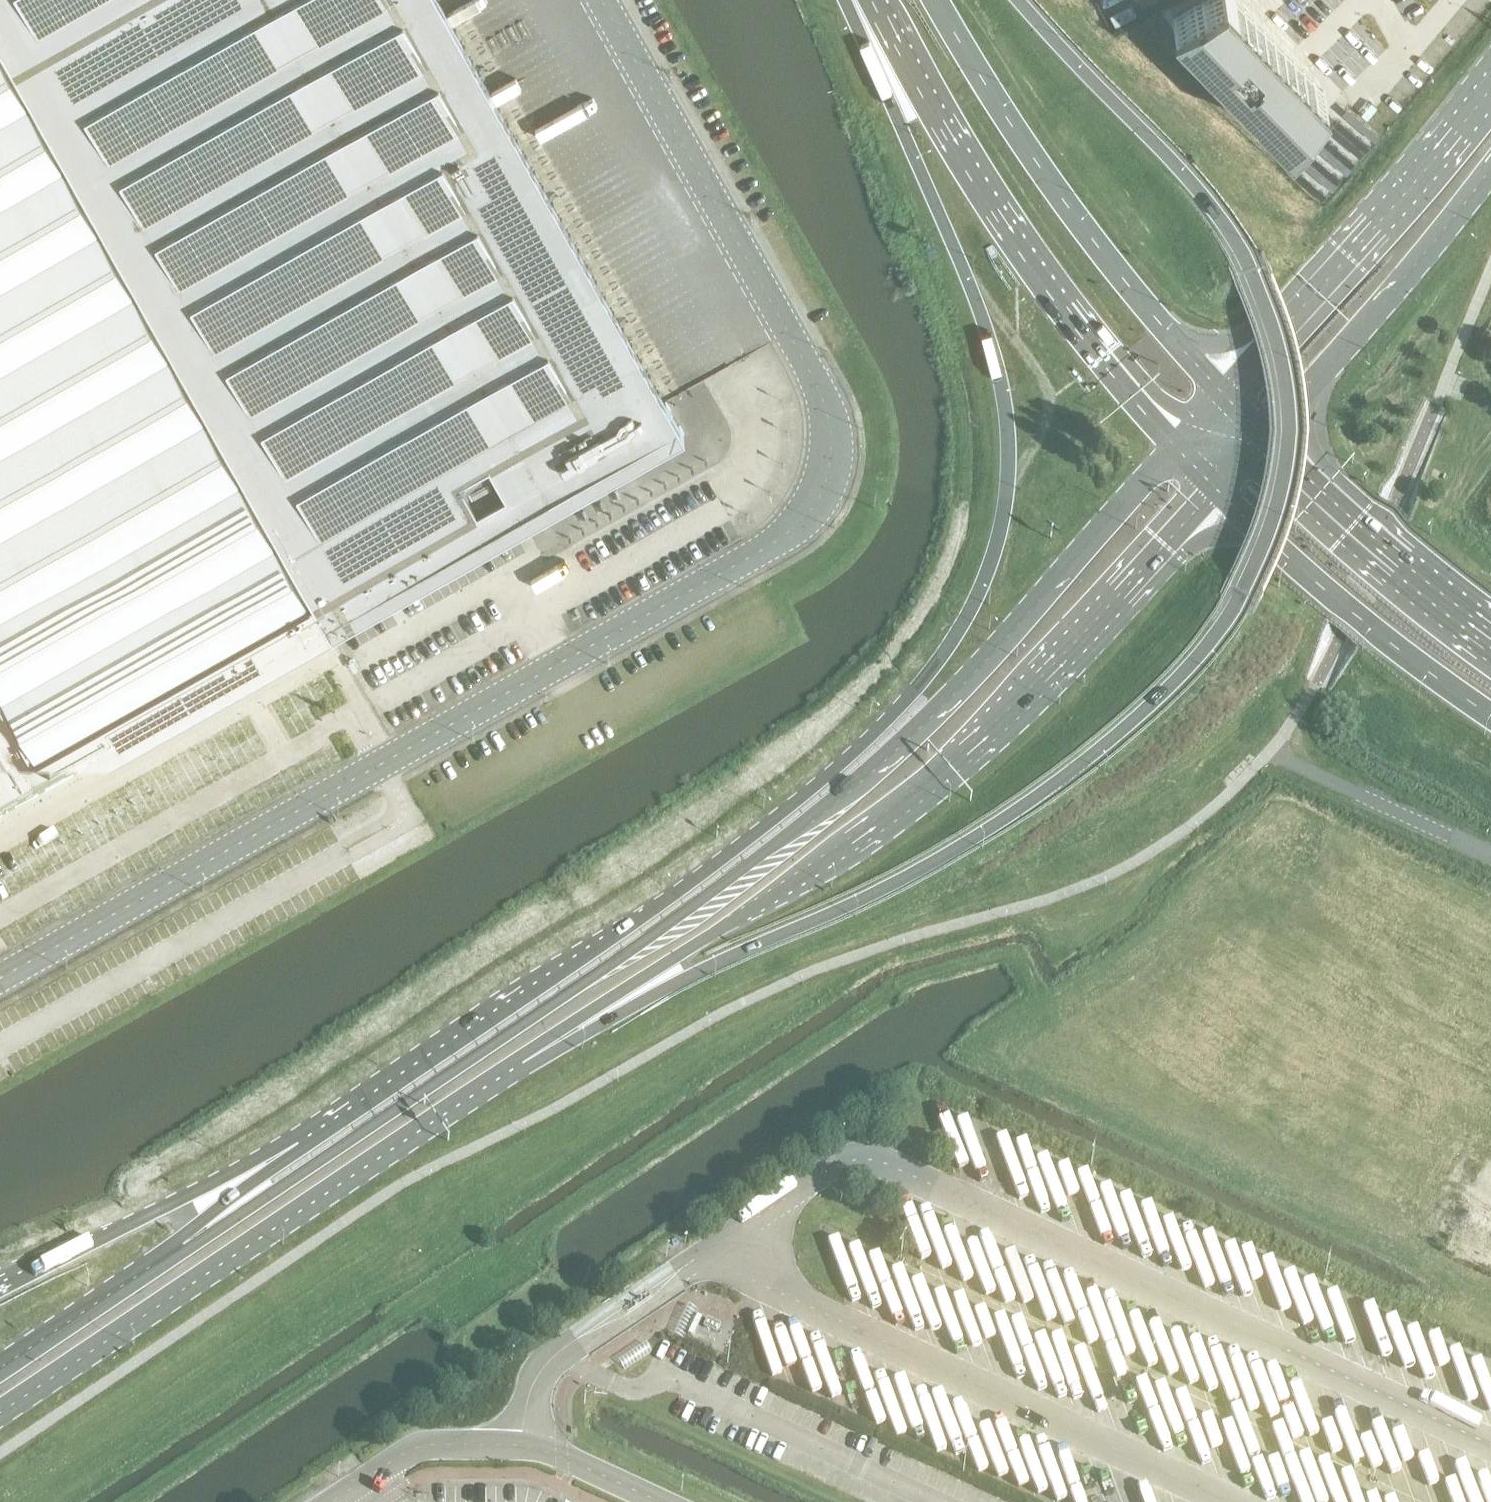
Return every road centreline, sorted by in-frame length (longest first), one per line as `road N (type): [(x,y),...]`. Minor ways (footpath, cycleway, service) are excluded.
road 1 (trunk): [(854,0),(980,308),(1008,428),(1010,476),(996,545),(950,647),(833,770),(740,848),(314,1137),(21,1355)]
road 2 (trunk): [(512,1063),(888,887),(1004,821),(1159,701),(1221,631),(1253,578),(1276,524),(1290,444),(1284,363),(1264,294),(1220,213),(1019,0)]
road 3 (primary): [(1177,449),(933,718),(812,820),(686,914),(21,1355)]
road 4 (primary): [(512,1063),(824,863),(958,758),(1218,490)]
road 5 (primary): [(0,1414),(512,1063)]
road 6 (trunk): [(873,0),(996,216),(1177,449)]
road 7 (trunk): [(1225,393),(1042,169),(935,0)]
road 8 (primary): [(1490,84),(1225,393)]
road 9 (trunk): [(1218,490),(1337,600),(1490,715)]
road 10 (unclassified): [(656,1501),(530,1447),(446,1446),(419,1450),(336,1501)]
road 11 (primary): [(1267,437),(1490,177)]
road 12 (trunk): [(1490,629),(1267,437)]
road 13 (track): [(977,300),(1028,356),(1048,397),(1039,438),(1010,476)]
road 14 (unclassified): [(1490,856),(1356,794)]

